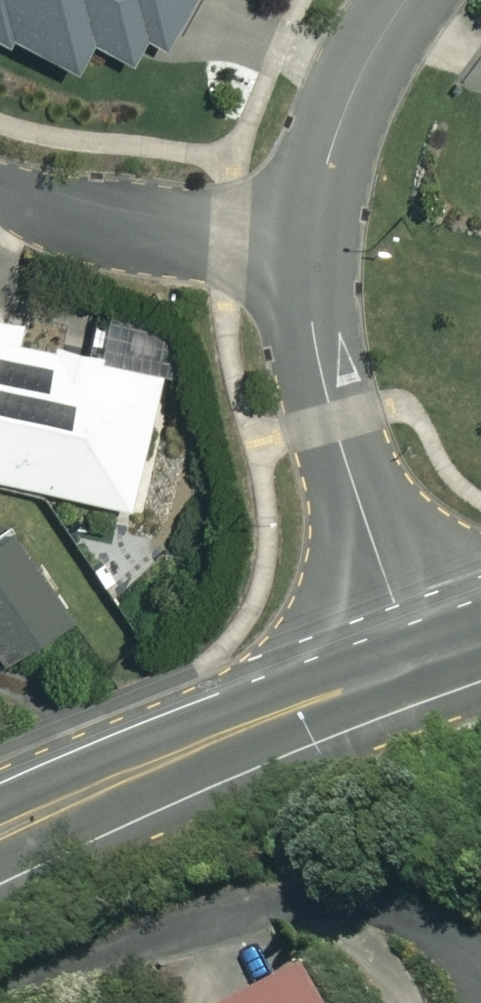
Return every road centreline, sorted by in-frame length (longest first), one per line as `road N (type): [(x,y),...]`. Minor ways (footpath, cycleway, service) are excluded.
road 1 (tertiary): [(417,665),(0,832)]
road 2 (residential): [(417,665),(316,352),(308,239)]
road 3 (residential): [(0,190),(82,218),(308,239)]
road 4 (residential): [(308,239),(328,149),(403,0)]

